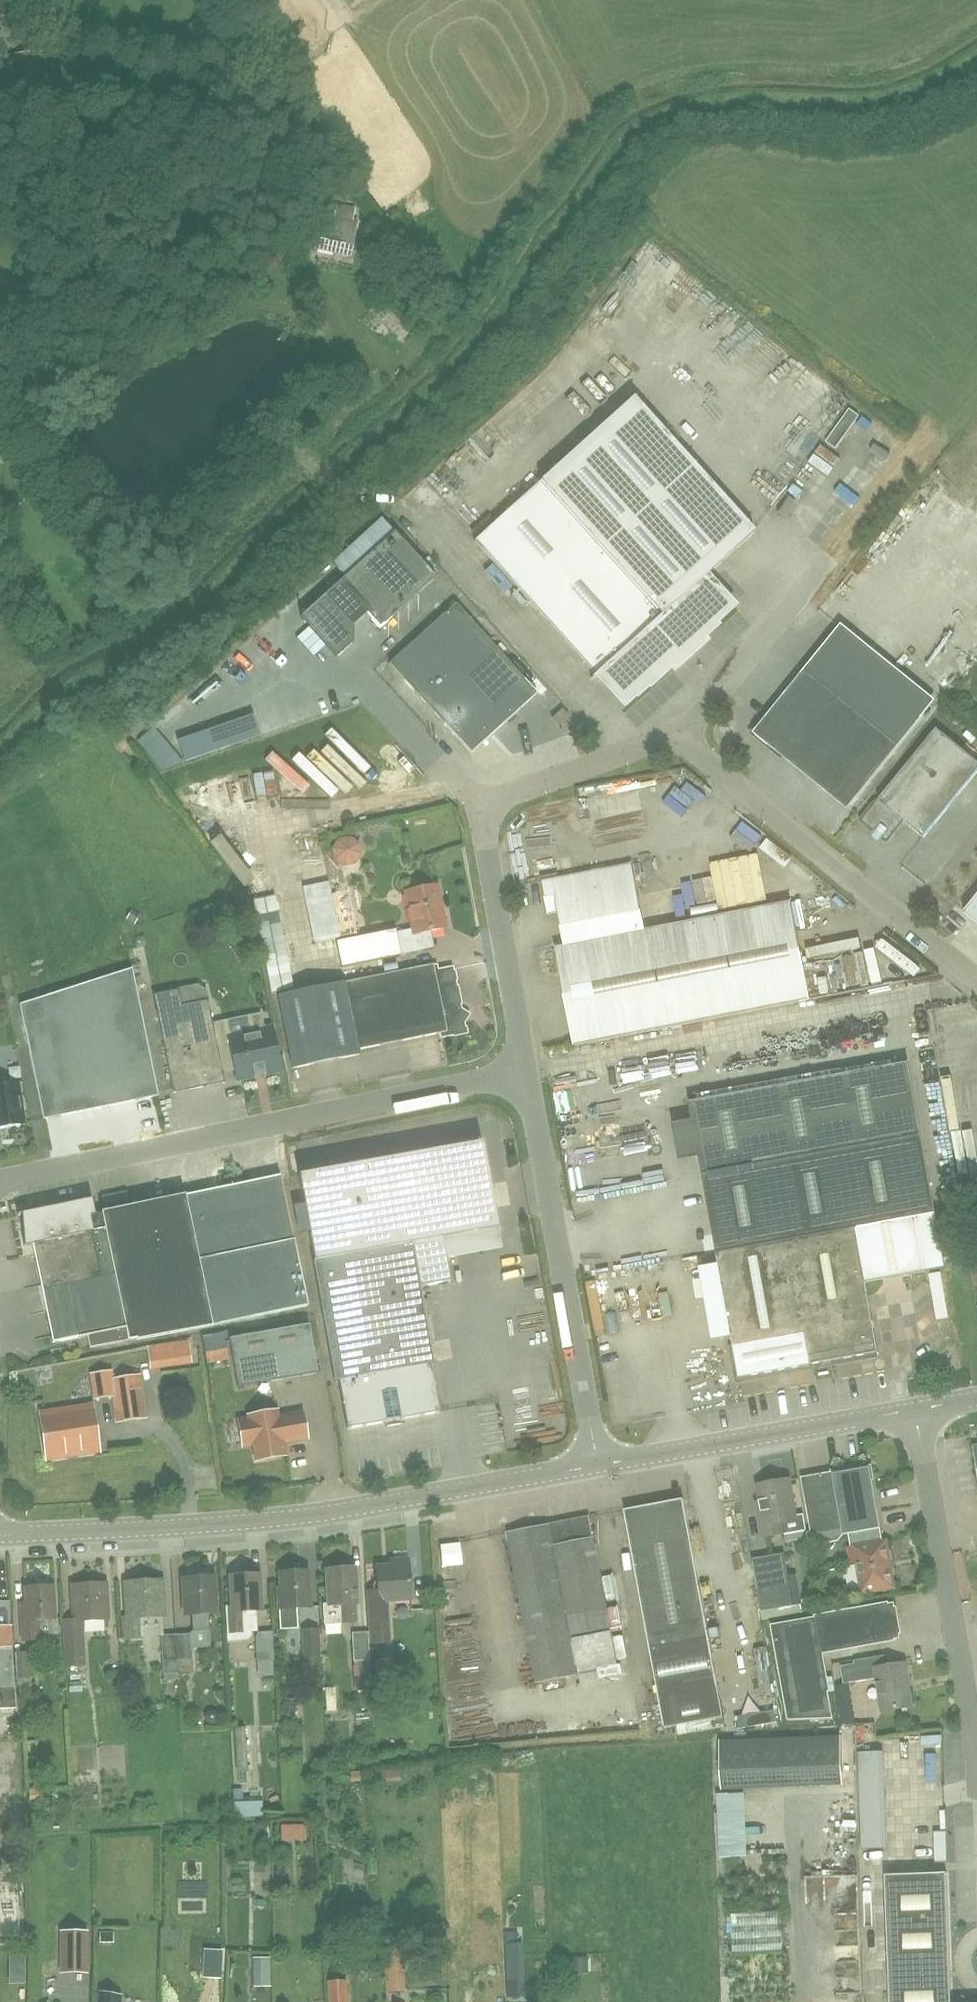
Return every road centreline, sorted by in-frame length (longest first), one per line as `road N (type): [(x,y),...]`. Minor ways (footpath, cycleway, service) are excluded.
road 1 (unclassified): [(0,1536),(249,1522),(597,1466)]
road 2 (unclassified): [(0,1182),(526,1073)]
road 3 (unclassified): [(597,1466),(526,1073)]
road 4 (unclassified): [(976,981),(683,733)]
road 5 (unclassified): [(976,1749),(915,1411)]
road 6 (unclassified): [(915,1411),(597,1466)]
road 7 (unclassified): [(526,1073),(480,805)]
road 8 (unclassified): [(480,805),(683,733)]
road 9 (unclassified): [(480,805),(365,682)]

